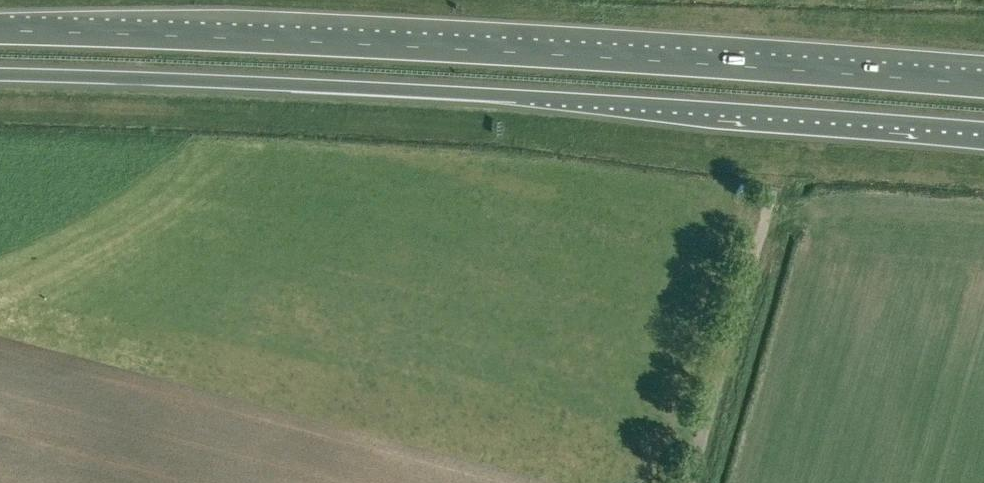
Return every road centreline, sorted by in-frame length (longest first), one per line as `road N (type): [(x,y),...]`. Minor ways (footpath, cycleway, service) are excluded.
road 1 (trunk): [(0,78),(337,89),(983,131)]
road 2 (trunk): [(801,69),(333,40),(0,31)]
road 3 (unclassified): [(690,482),(752,264)]
road 4 (trunk): [(983,85),(801,69)]
road 5 (trunk): [(983,64),(801,69)]

